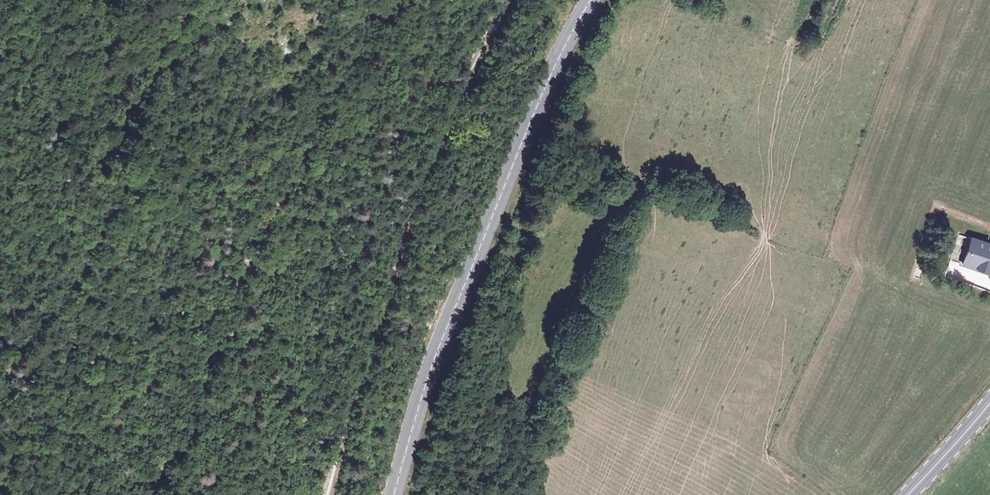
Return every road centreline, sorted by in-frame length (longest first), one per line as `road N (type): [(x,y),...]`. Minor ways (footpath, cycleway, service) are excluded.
road 1 (tertiary): [(592,0),(462,289),(394,494)]
road 2 (track): [(327,494),(424,158),(507,0)]
road 3 (track): [(0,378),(71,297),(105,239),(124,196),(119,173),(148,86),(222,27)]
road 4 (secondary): [(908,494),(989,403)]

